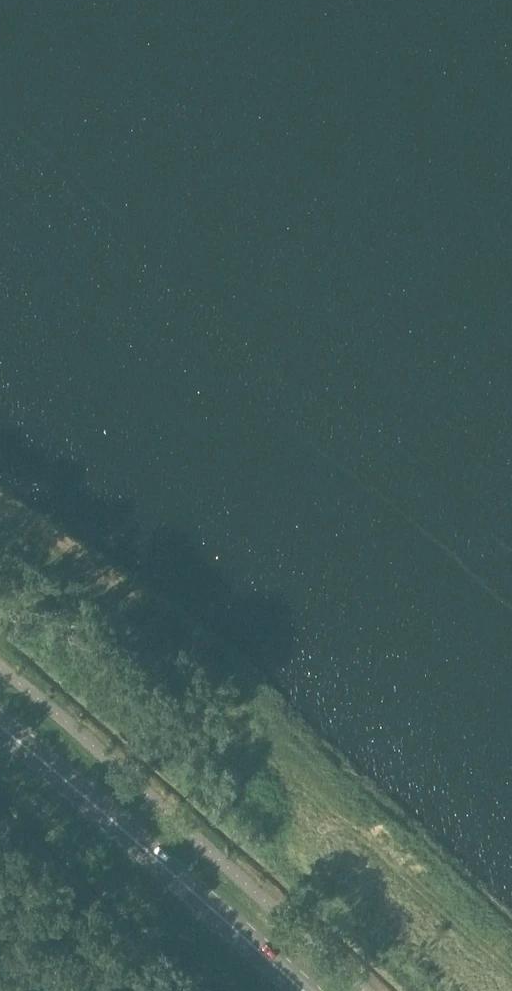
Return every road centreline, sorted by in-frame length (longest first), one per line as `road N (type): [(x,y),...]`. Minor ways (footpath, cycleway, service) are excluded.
road 1 (primary): [(304,990),(0,726)]

